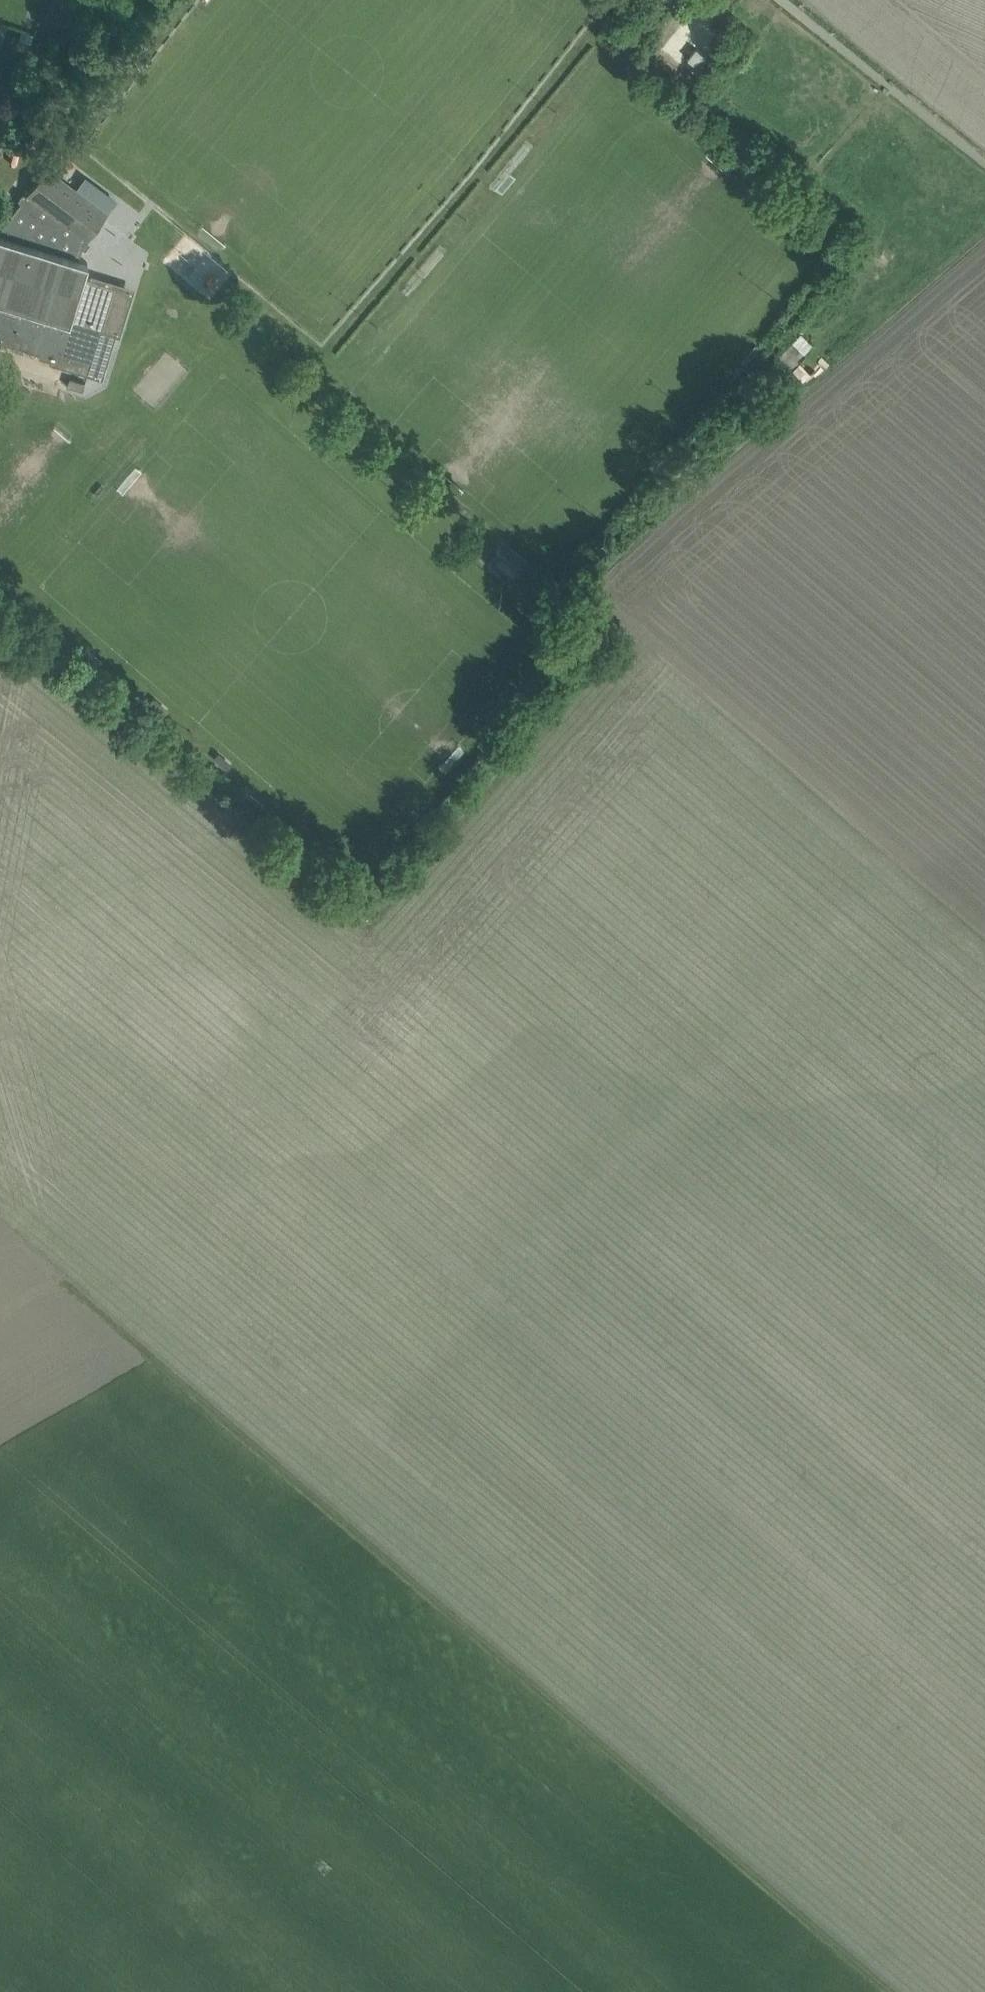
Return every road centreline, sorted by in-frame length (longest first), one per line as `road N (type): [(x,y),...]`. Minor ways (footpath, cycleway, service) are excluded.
road 1 (unclassified): [(891,88),(781,0)]

